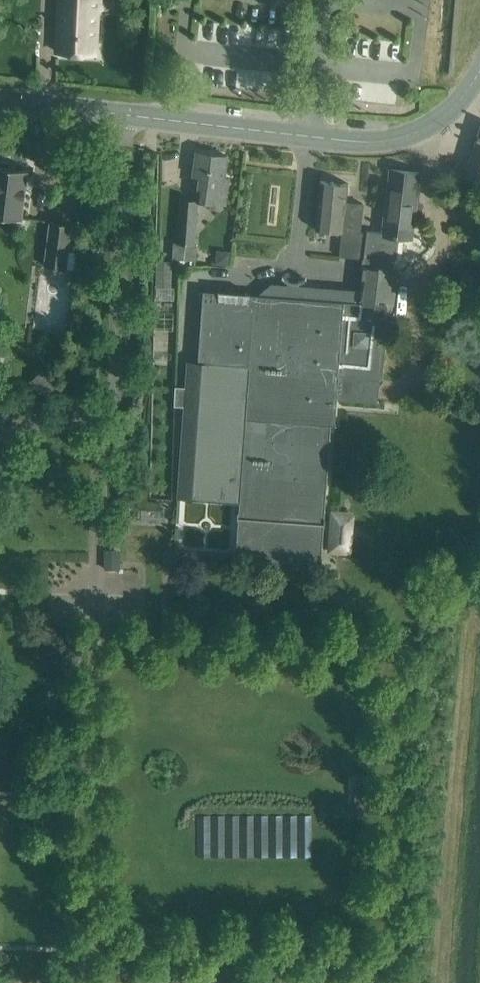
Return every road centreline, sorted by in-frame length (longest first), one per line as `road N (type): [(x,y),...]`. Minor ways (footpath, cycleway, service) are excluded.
road 1 (tertiary): [(0,101),(375,142),(443,117),(479,70)]

